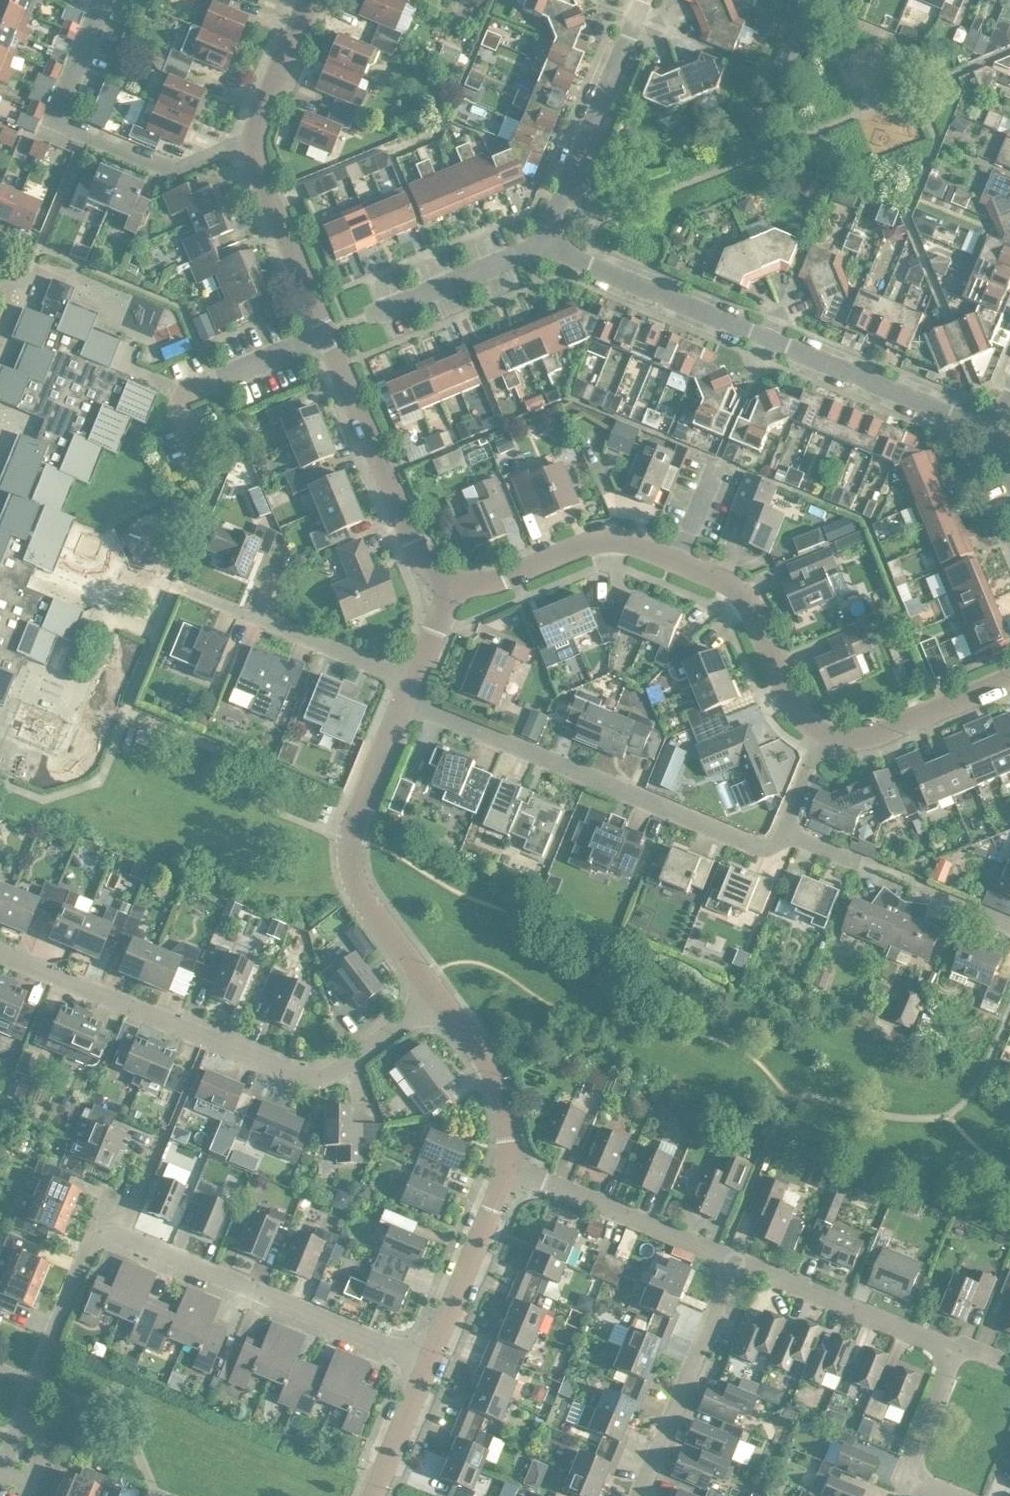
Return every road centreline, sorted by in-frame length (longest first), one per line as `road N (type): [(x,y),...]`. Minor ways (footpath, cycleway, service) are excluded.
road 1 (residential): [(418,1356),(92,1227),(0,1445)]
road 2 (residential): [(541,247),(996,425)]
road 3 (residential): [(454,580),(410,537),(253,142)]
road 4 (residential): [(435,998),(343,1068),(287,1072),(0,952)]
road 5 (residential): [(782,830),(757,845),(405,700)]
road 6 (residential): [(908,1481),(958,1350),(728,1261)]
road 7 (residential): [(253,142),(175,168),(52,118),(101,0)]
road 8 (residential): [(435,998),(360,889),(349,853),(405,700)]
road 9 (residential): [(541,247),(641,0)]
road 10 (residential): [(413,680),(177,586)]
road 11 (residential): [(728,1261),(500,1167)]
road 12 (residential): [(680,562),(600,534),(506,577),(454,580)]
road 13 (residential): [(639,1481),(728,1261)]
road 14 (residential): [(818,739),(789,704),(739,588),(680,562)]
road 15 (residential): [(500,1167),(418,1356)]
road 16 (residential): [(1009,674),(866,740),(818,739)]
road 17 (residential): [(435,998),(491,1087),(500,1167)]
road 18 (residential): [(373,314),(541,247)]
road 19 (residential): [(253,142),(309,0)]
road 20 (residential): [(418,1356),(362,1495)]

